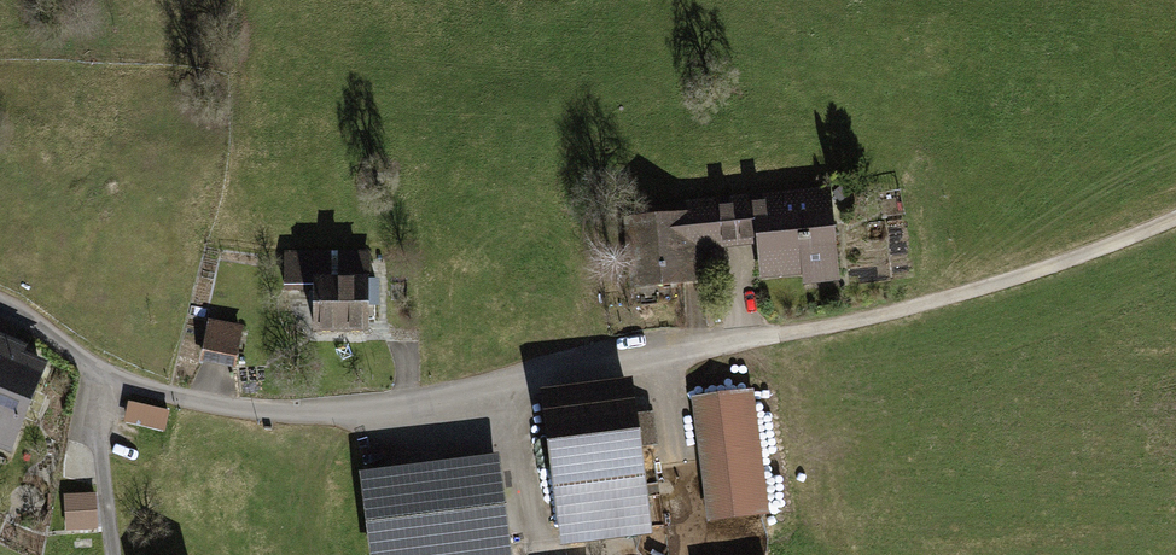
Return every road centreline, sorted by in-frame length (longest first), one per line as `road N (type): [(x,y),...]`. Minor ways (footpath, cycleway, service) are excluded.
road 1 (unclassified): [(786,334),(416,402),(256,408),(122,377),(0,303)]
road 2 (track): [(1175,218),(973,291),(786,334)]

